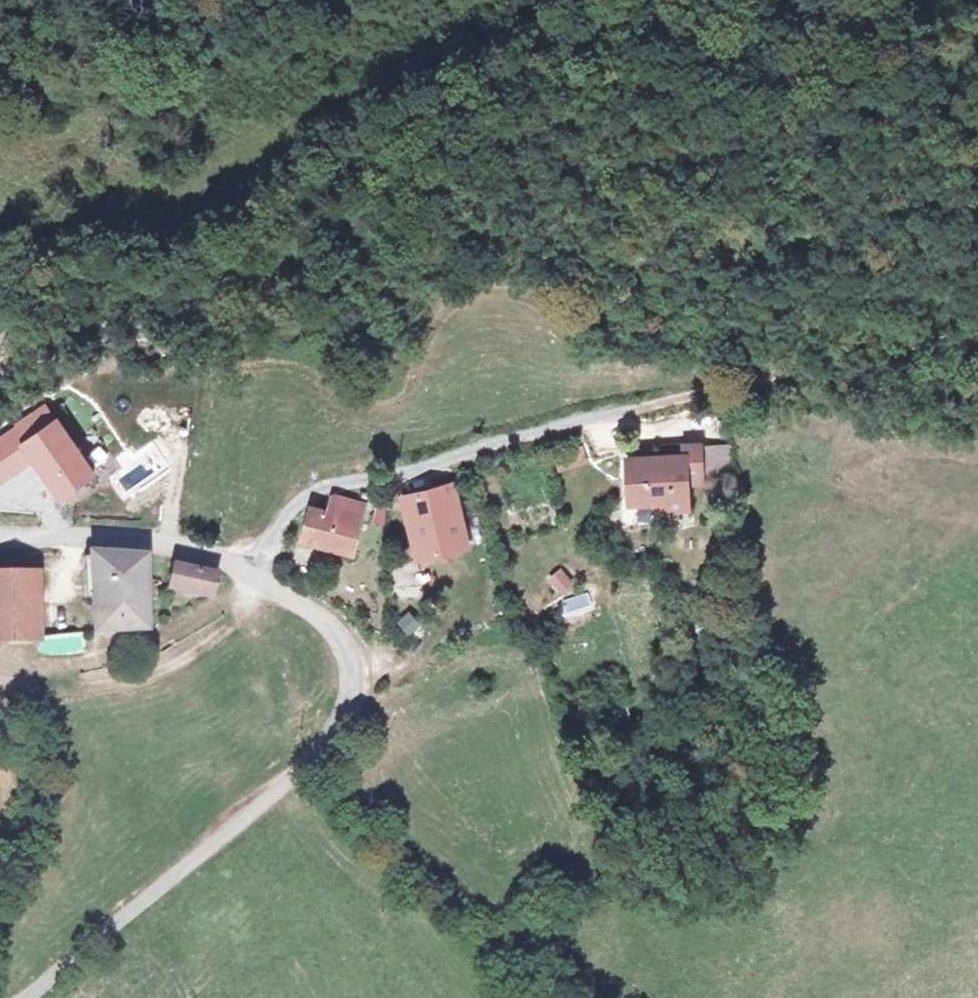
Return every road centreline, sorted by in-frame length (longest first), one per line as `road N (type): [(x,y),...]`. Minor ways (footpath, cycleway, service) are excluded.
road 1 (unclassified): [(10,997),(313,754),(345,678),(346,648),(329,616),(183,536),(0,528)]
road 2 (track): [(257,574),(275,526),(337,480),(590,419),(718,375),(951,384),(977,364)]
road 3 (track): [(605,0),(583,60),(408,126),(310,186),(244,253),(0,276)]
road 4 (track): [(597,21),(742,38),(814,24),(850,0)]

